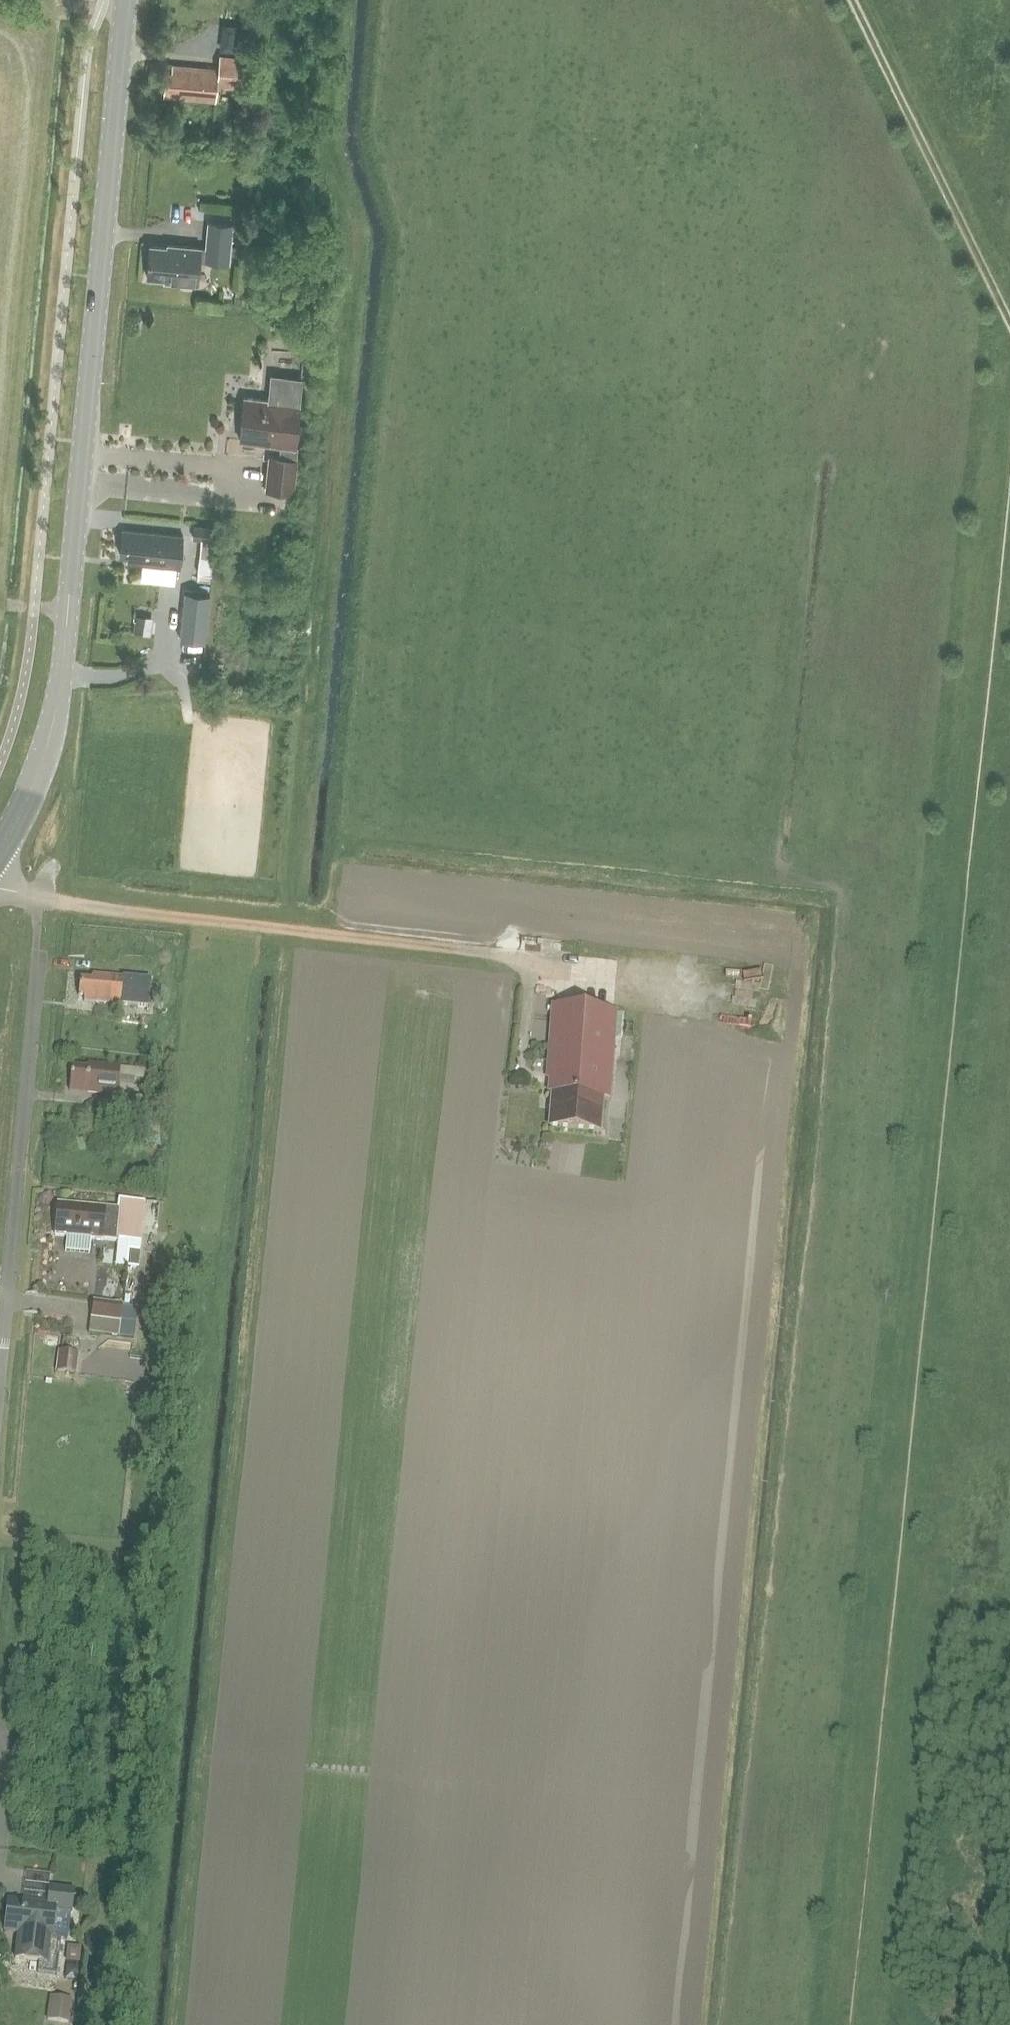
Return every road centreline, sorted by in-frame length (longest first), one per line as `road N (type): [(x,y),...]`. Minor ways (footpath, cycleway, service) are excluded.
road 1 (secondary): [(0,850),(33,787),(61,679),(127,0)]
road 2 (residential): [(0,1380),(39,964),(35,897),(0,889)]
road 3 (track): [(853,0),(1009,322)]

